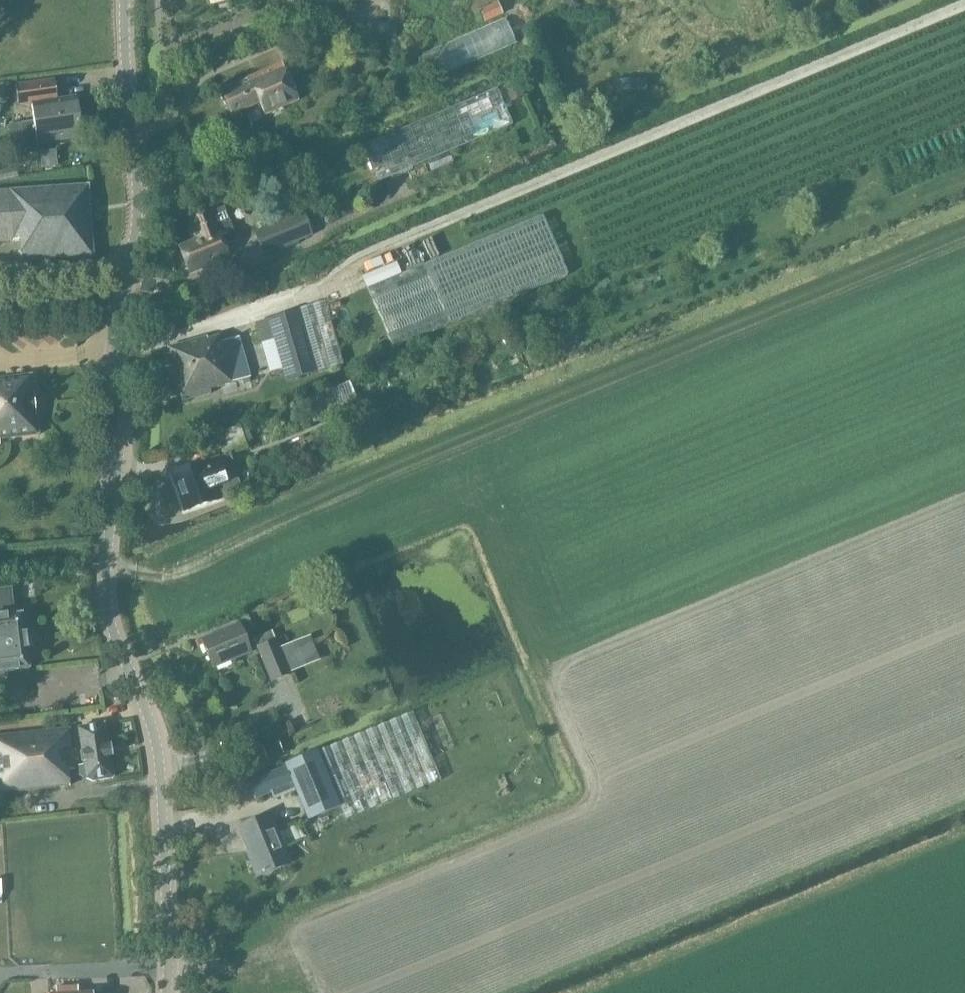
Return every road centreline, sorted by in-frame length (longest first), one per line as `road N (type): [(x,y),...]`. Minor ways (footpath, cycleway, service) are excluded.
road 1 (tertiary): [(170,992),(162,779),(151,716),(124,655),(110,594),(123,325),(142,193),(127,81),(128,0)]
road 2 (track): [(375,901),(222,973),(170,966)]
road 3 (track): [(297,546),(184,577),(111,571)]

